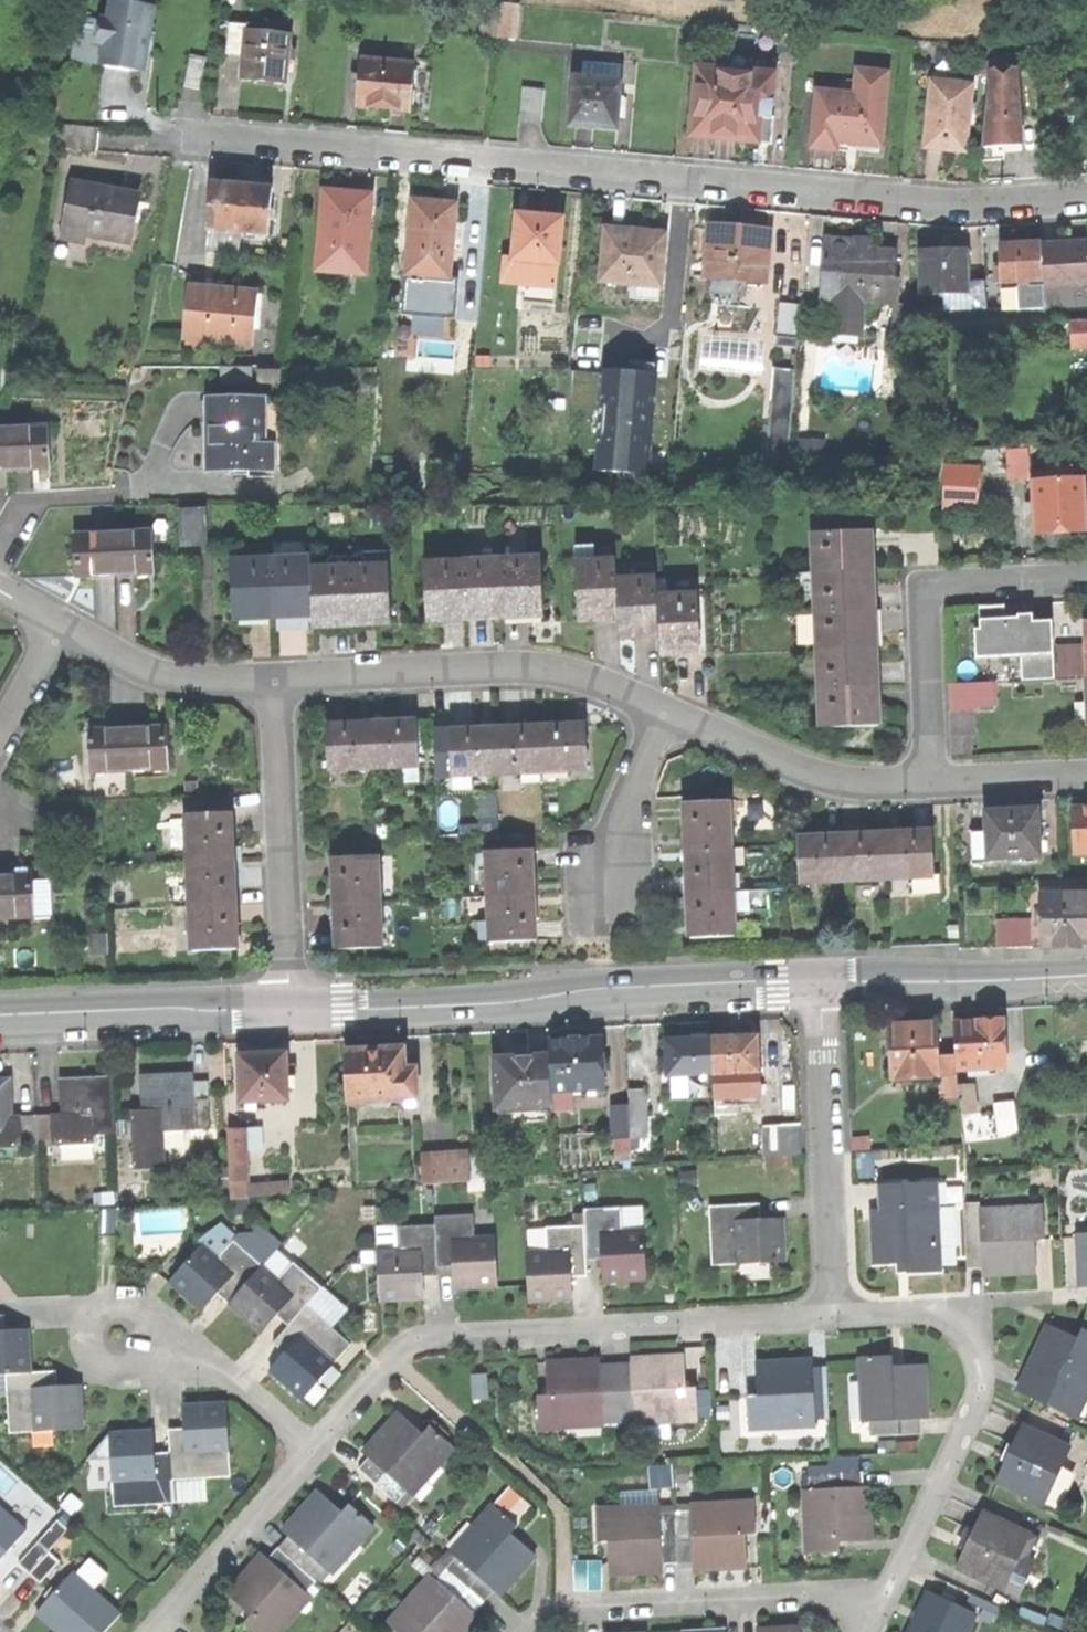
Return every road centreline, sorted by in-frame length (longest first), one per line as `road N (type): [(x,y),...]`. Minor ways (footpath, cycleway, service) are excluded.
road 1 (residential): [(178,137),(965,211),(1086,202)]
road 2 (residential): [(839,1315),(432,1337),(395,1355),(311,1451)]
road 3 (tertiary): [(290,1013),(818,986)]
road 4 (residential): [(886,1606),(983,1400),(985,1362),(975,1336),(949,1315),(839,1315)]
road 5 (residential): [(671,717),(599,685),(510,671),(277,687)]
road 6 (residential): [(524,1631),(565,1605),(828,1592),(886,1606)]
road 7 (residential): [(934,789),(925,588),(1086,580)]
road 8 (residential): [(839,1315),(818,986)]
road 9 (residential): [(290,1013),(277,687)]
road 10 (tertiary): [(0,1020),(290,1013)]
road 11 (residential): [(934,789),(884,792),(818,780),(671,717)]
road 12 (tertiary): [(818,986),(1086,975)]
road 13 (residential): [(311,1451),(153,1631)]
road 14 (residential): [(277,687),(171,684),(59,623)]
road 15 (residential): [(311,1451),(225,1372),(120,1337)]
road 16 (residential): [(671,717),(626,818),(614,884)]
road 17 (residential): [(1086,781),(934,789)]
road 18 (residential): [(59,623),(0,738)]

